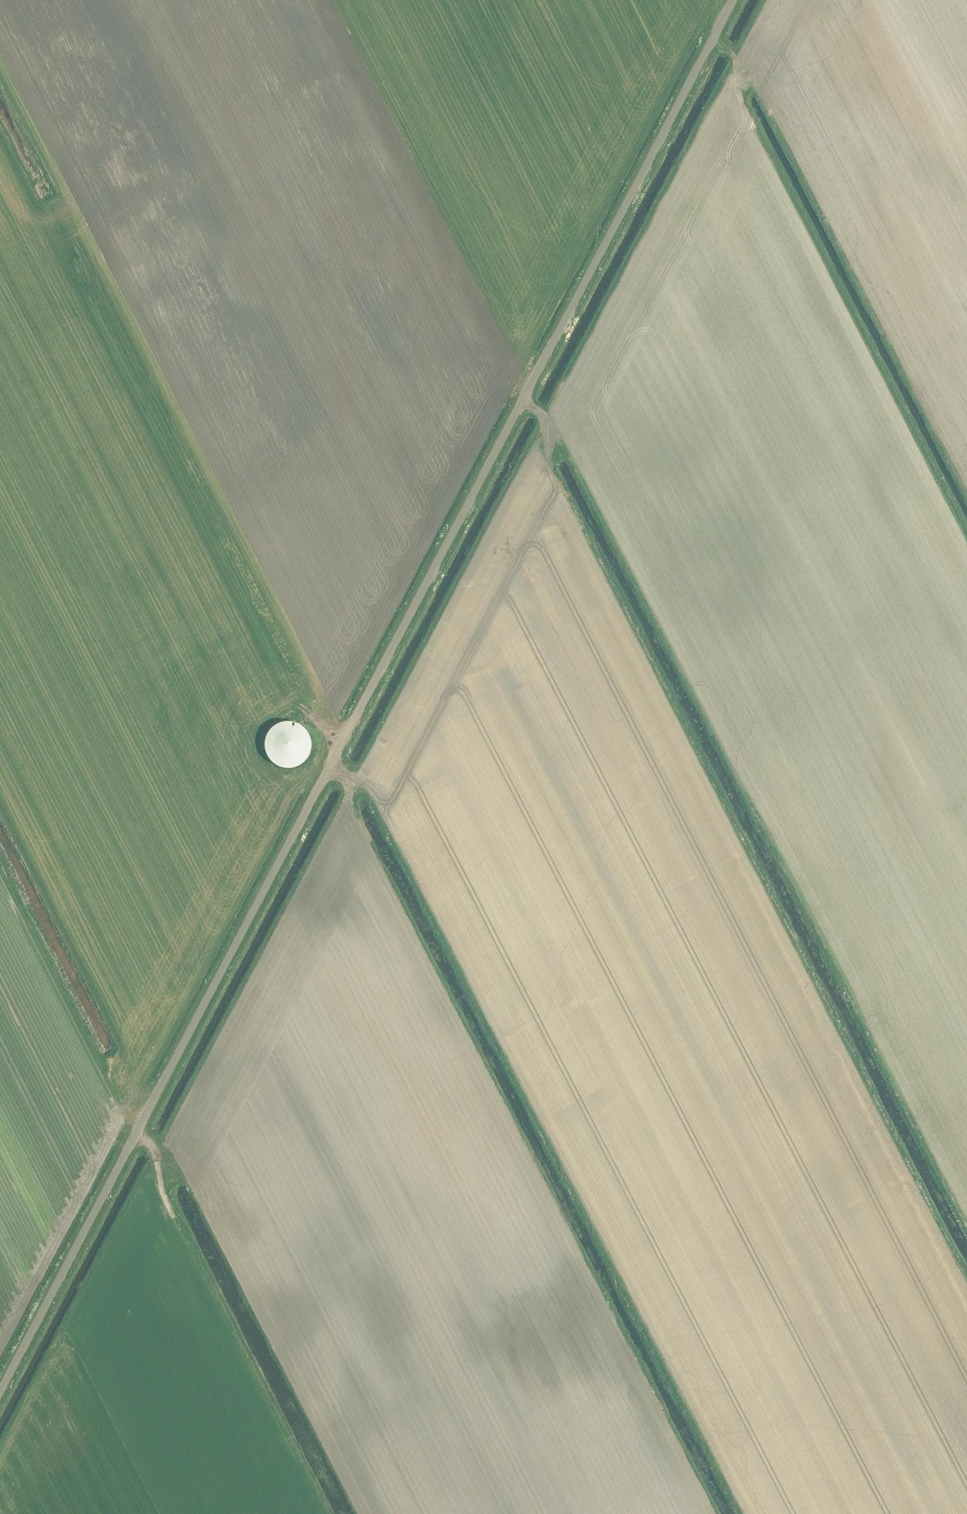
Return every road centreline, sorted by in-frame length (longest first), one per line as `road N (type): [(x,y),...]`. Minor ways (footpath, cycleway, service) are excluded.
road 1 (unclassified): [(0,1385),(733,0)]

